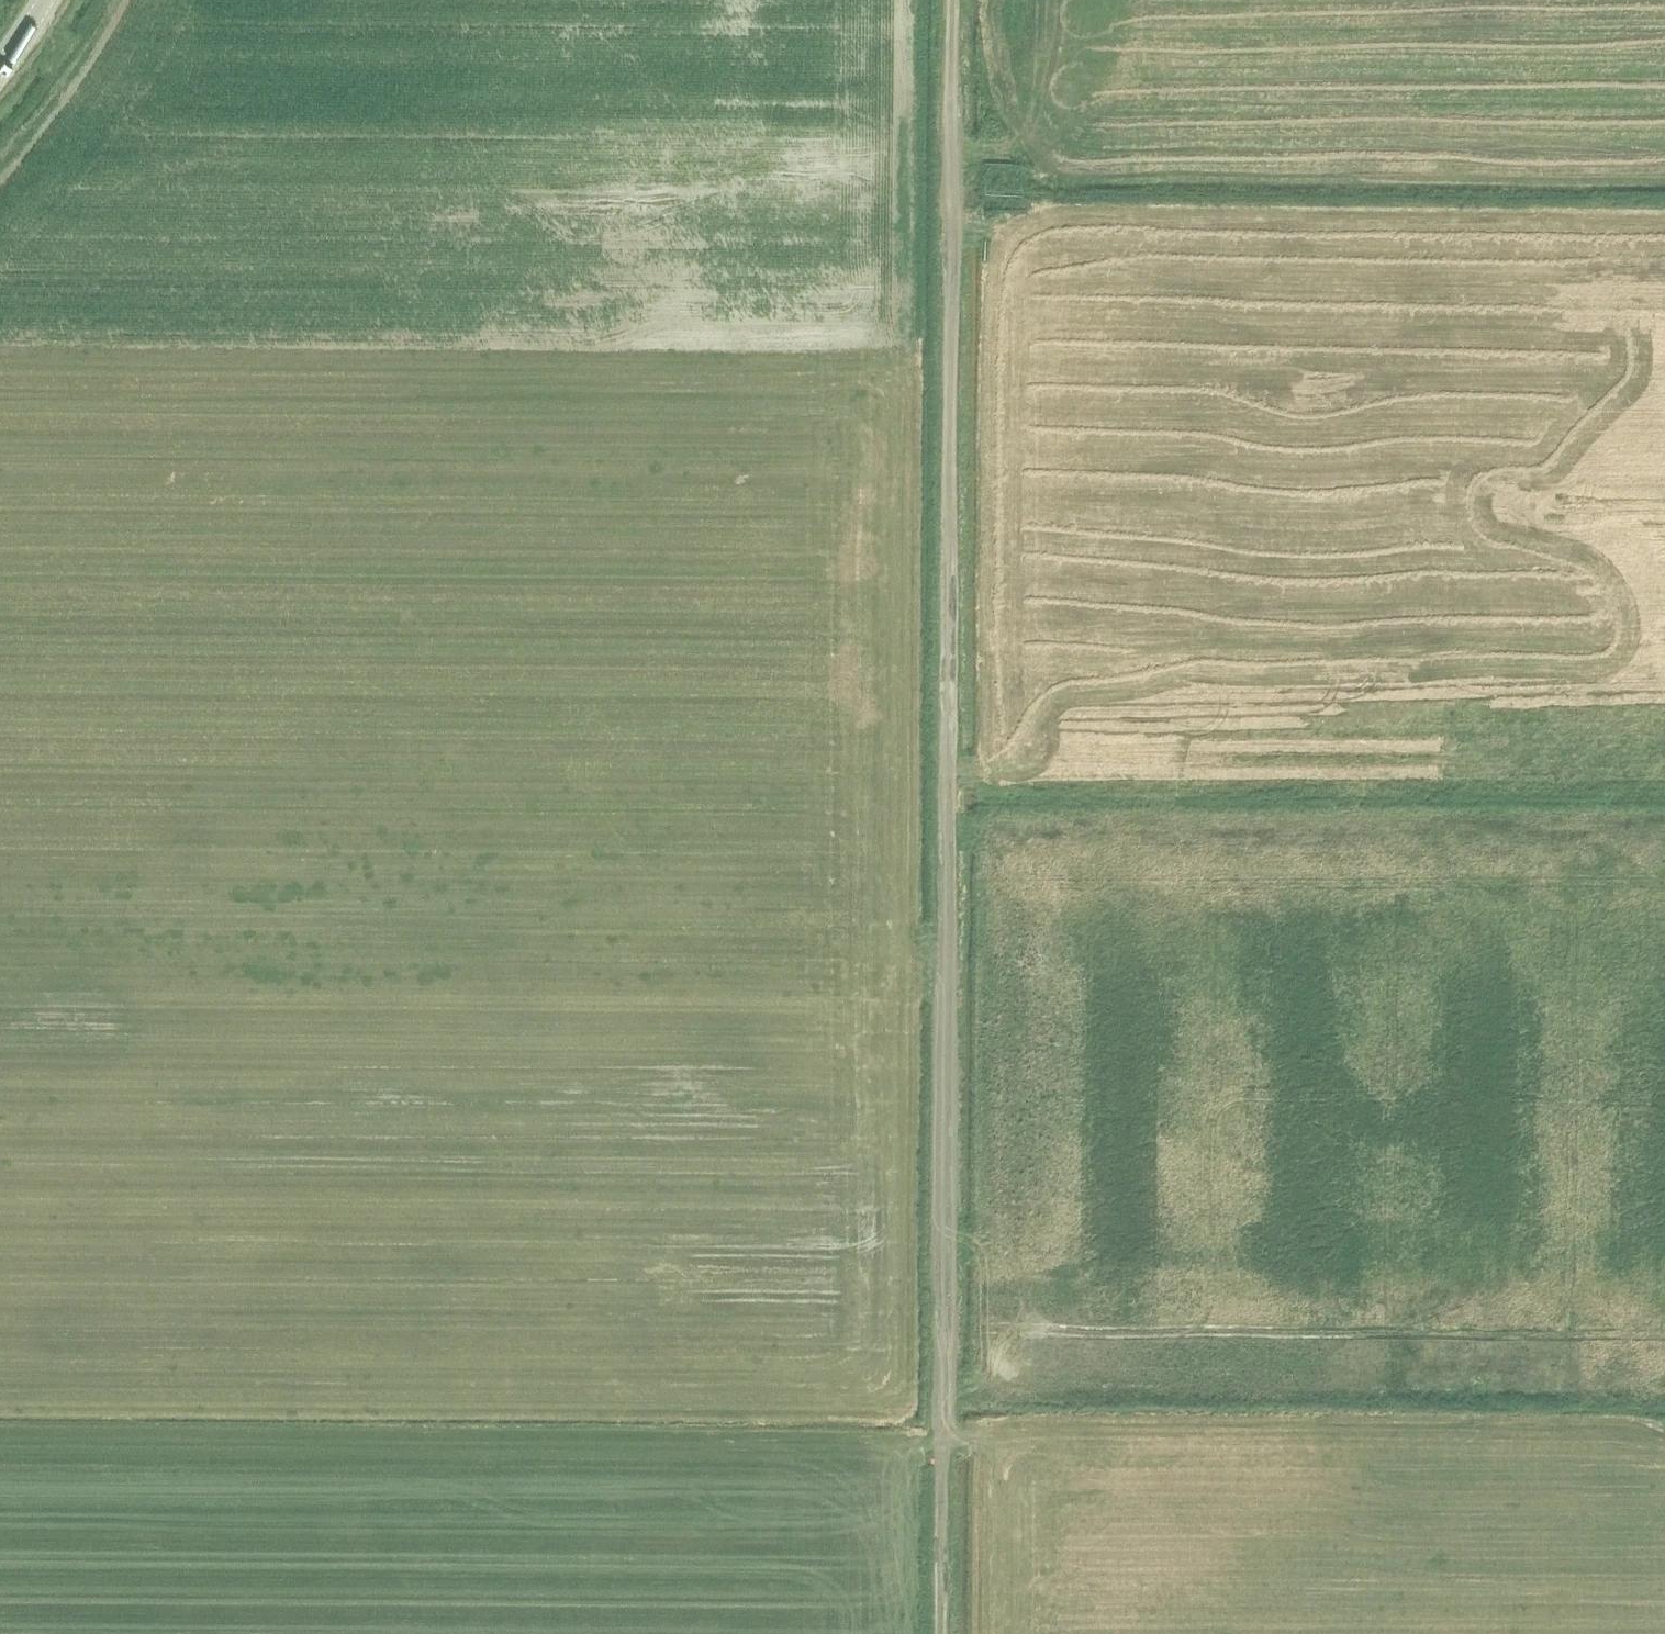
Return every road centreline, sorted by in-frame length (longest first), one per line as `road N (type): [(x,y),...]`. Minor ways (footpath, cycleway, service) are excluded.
road 1 (track): [(954,0),(941,1633)]

